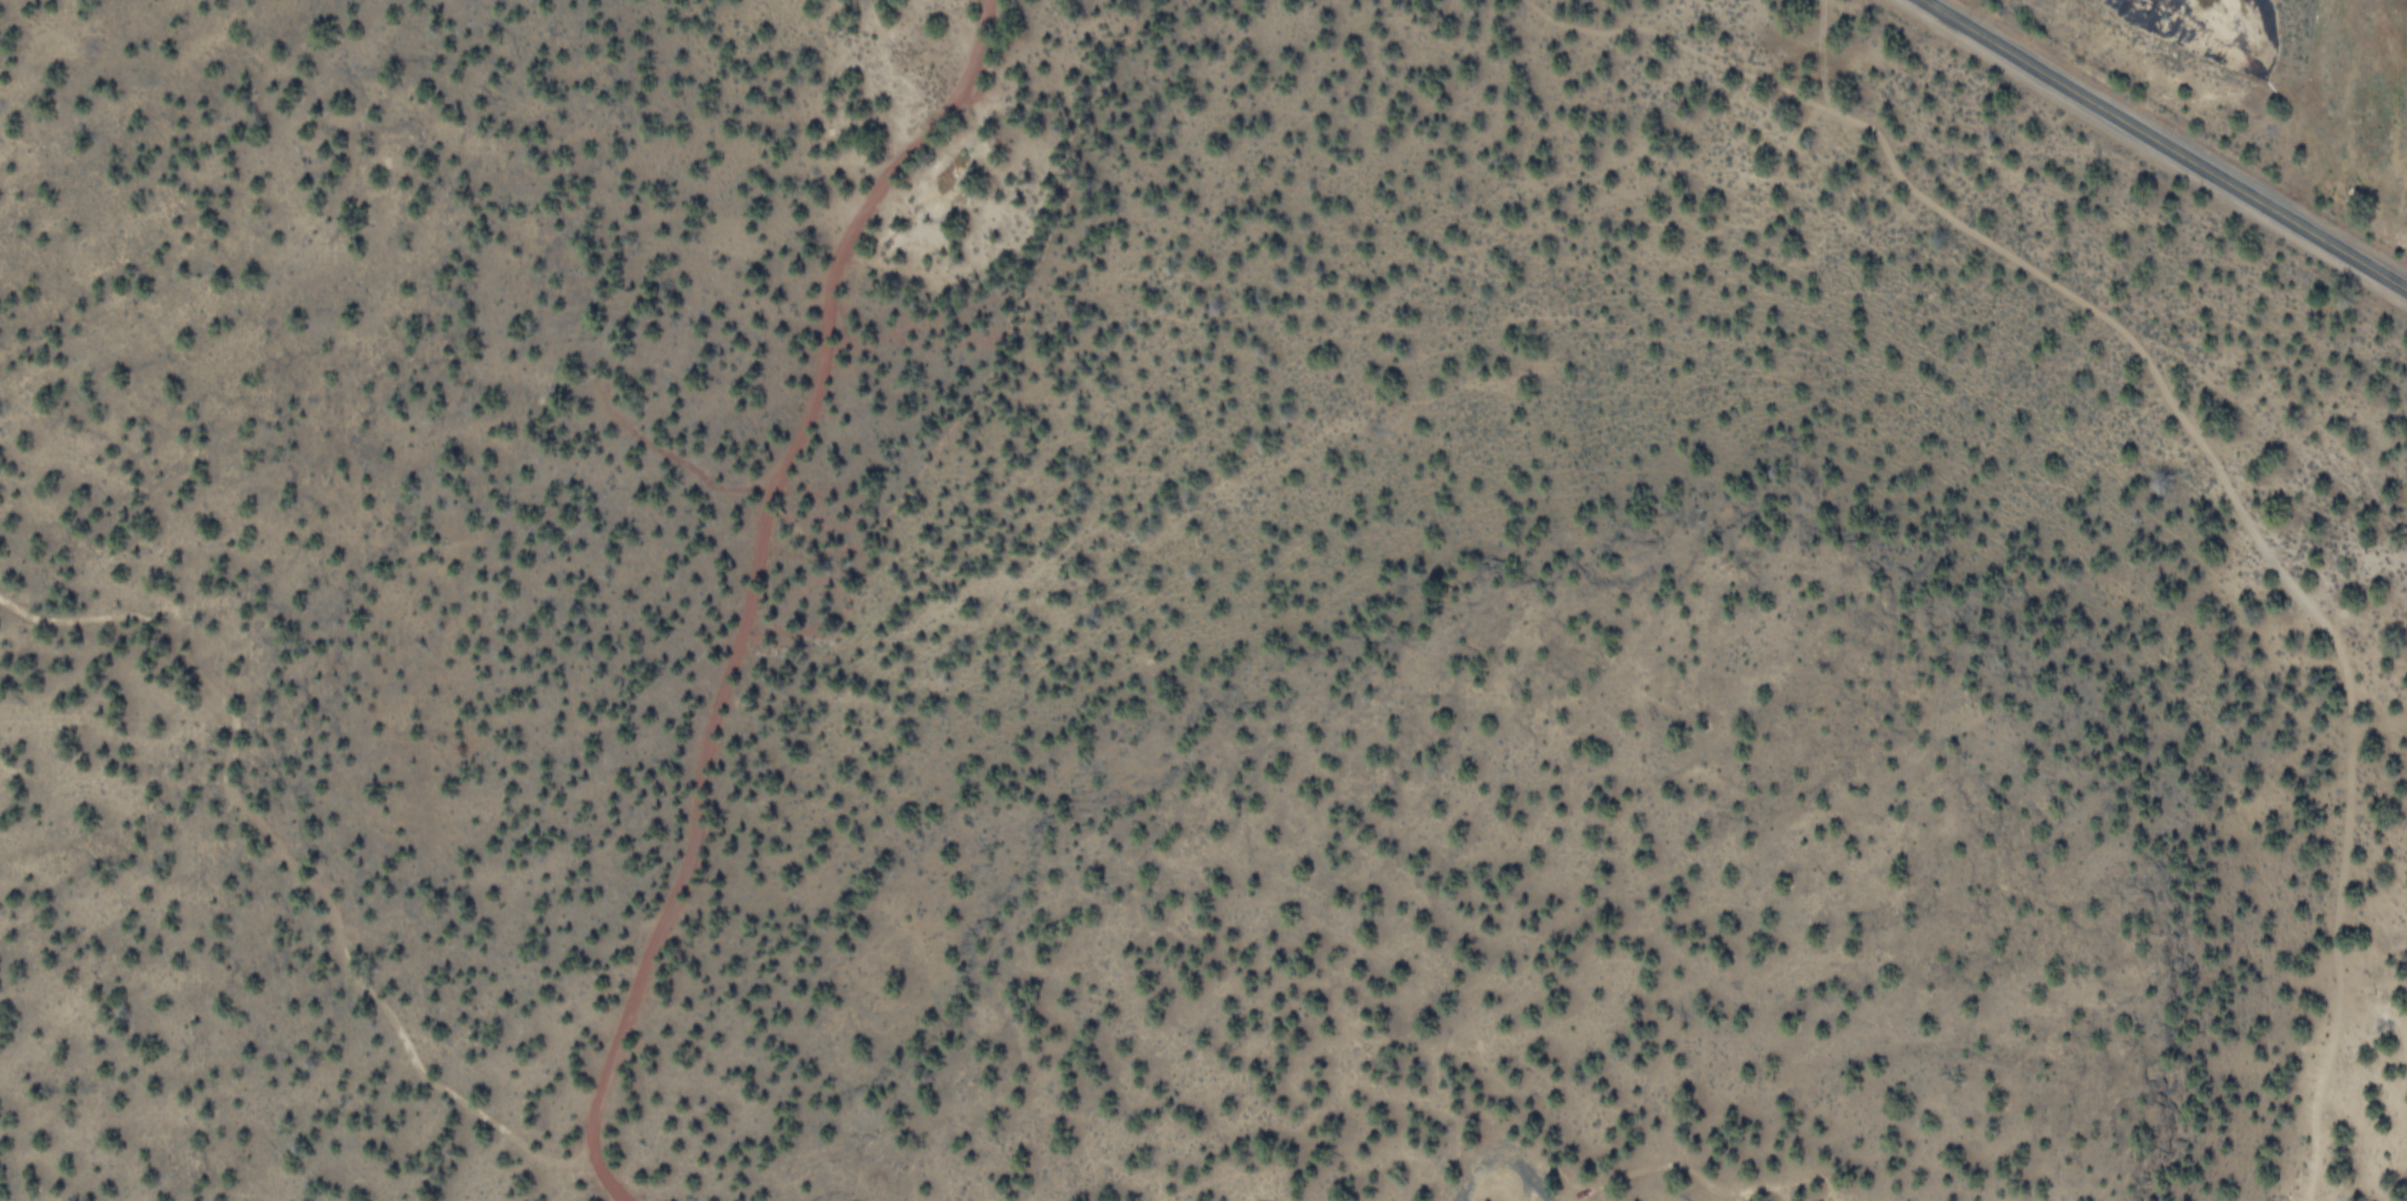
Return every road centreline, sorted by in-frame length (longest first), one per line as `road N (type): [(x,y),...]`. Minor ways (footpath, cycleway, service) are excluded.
road 1 (tertiary): [(1919,0),(2406,294)]

